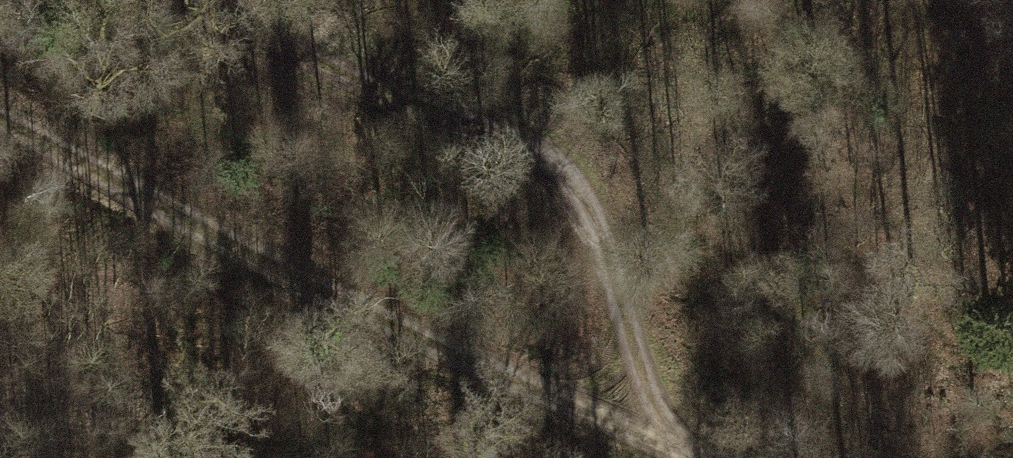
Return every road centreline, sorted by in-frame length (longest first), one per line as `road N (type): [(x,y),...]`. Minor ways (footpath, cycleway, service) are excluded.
road 1 (track): [(0,109),(710,457)]
road 2 (track): [(655,435),(598,190),(539,143),(344,85),(215,0)]

